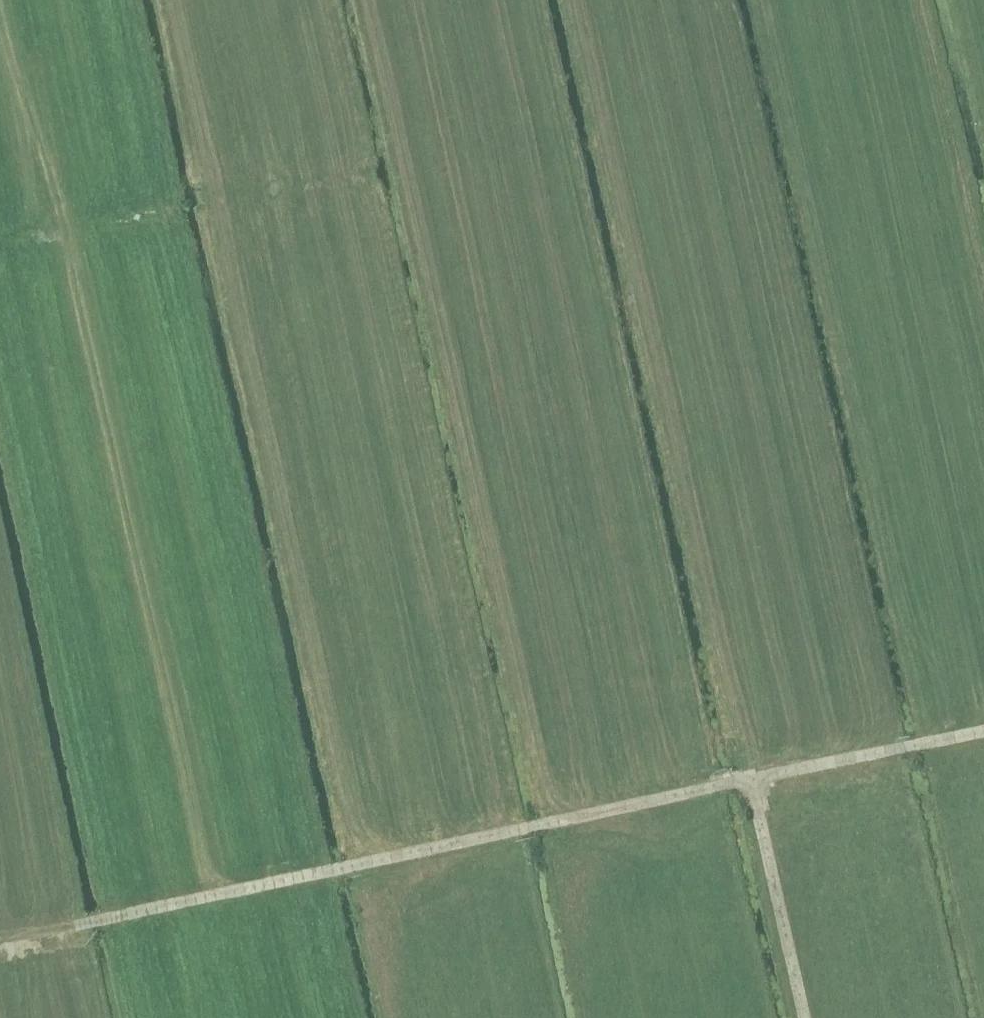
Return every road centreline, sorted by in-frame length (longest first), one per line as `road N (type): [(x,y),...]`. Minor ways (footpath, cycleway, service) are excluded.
road 1 (track): [(752,782),(77,926)]
road 2 (track): [(805,1017),(752,782),(983,732)]

